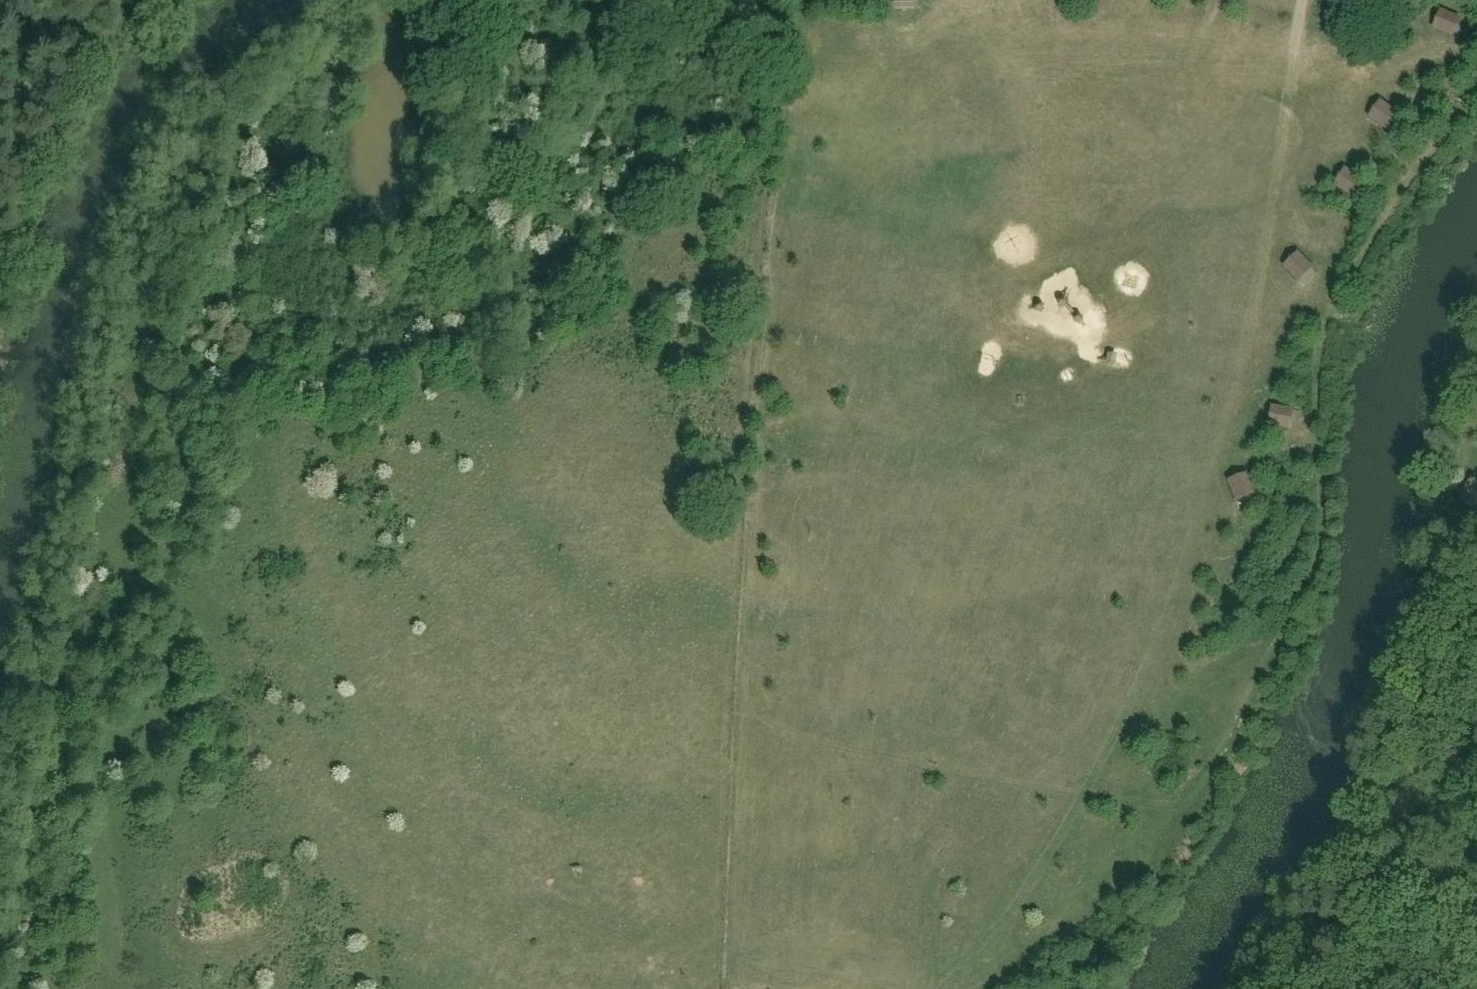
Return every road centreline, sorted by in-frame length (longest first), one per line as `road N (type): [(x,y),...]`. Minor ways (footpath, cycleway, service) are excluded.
road 1 (track): [(1359,0),(1262,295)]
road 2 (track): [(1221,0),(1151,149),(1144,207)]
road 3 (track): [(0,218),(52,133),(71,84),(74,46)]

